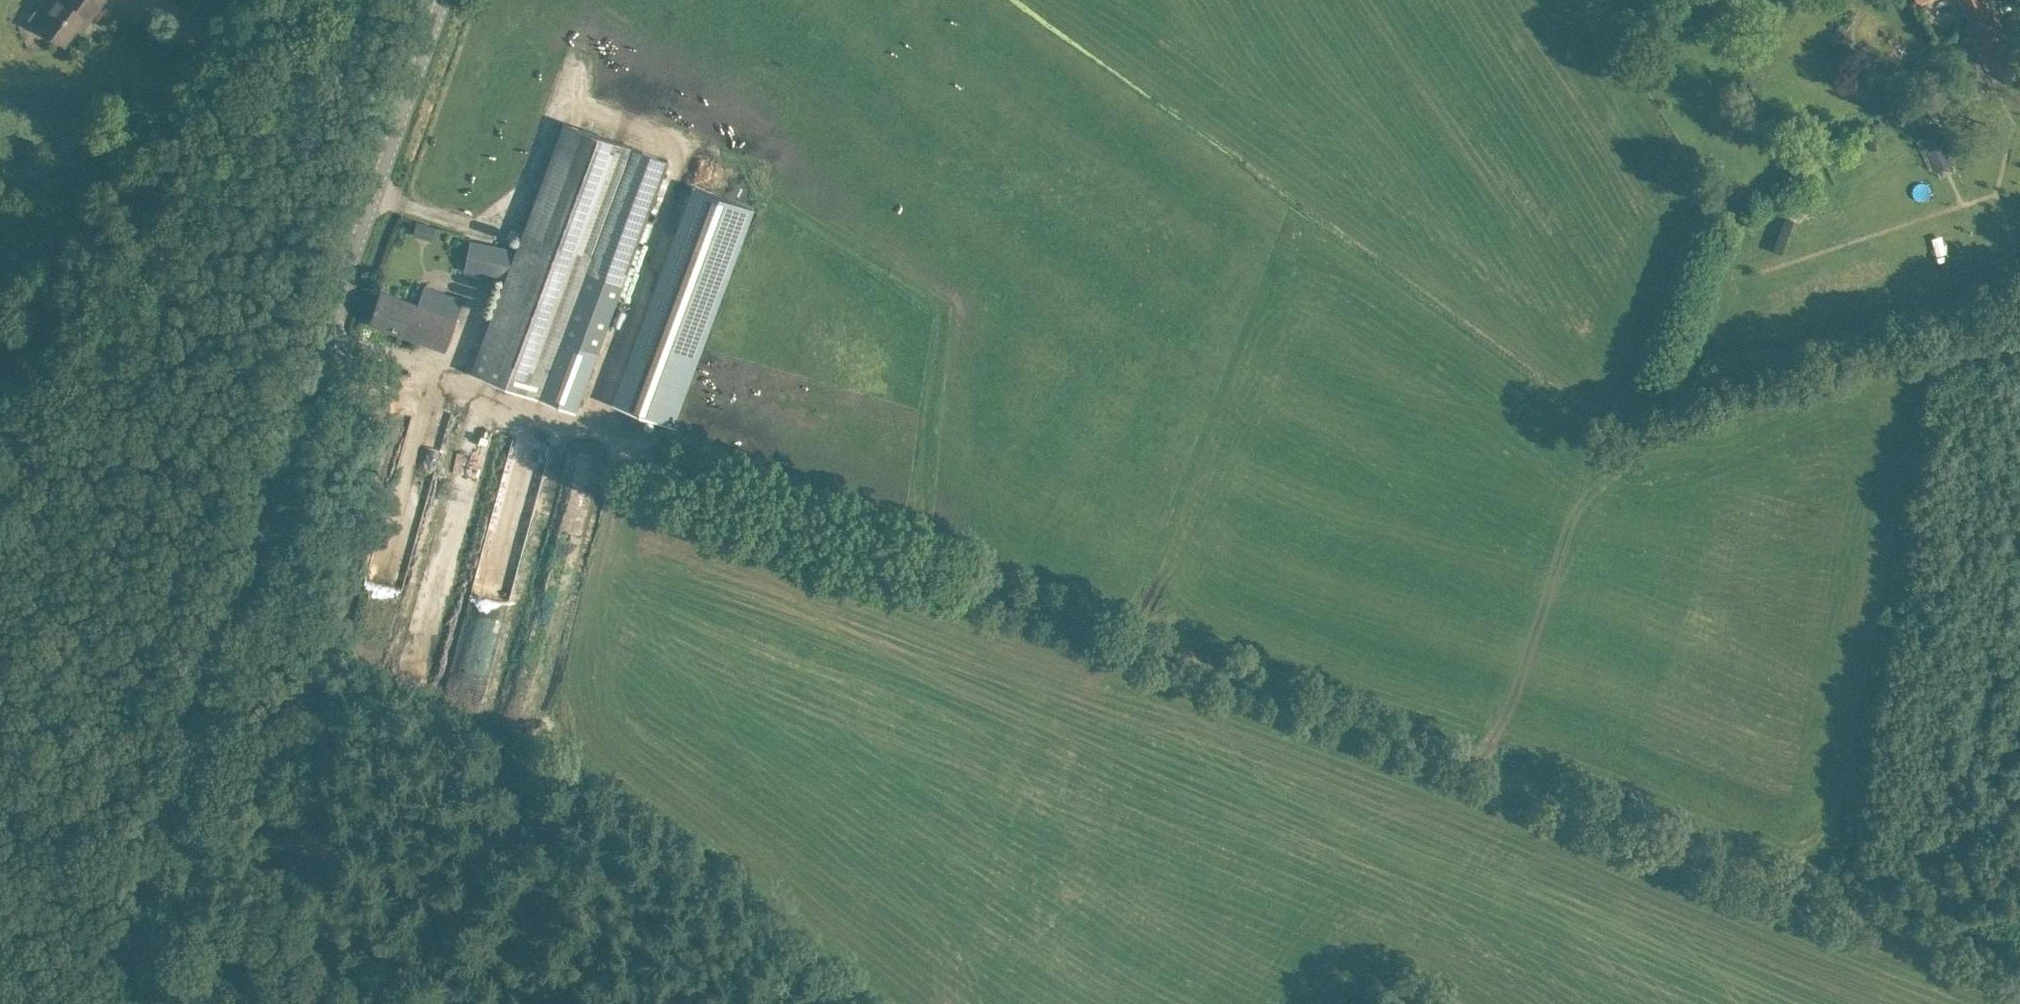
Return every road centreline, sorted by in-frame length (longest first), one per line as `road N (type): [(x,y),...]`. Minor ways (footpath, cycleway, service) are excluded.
road 1 (tertiary): [(123,1003),(230,607),(443,0)]
road 2 (track): [(0,475),(366,0)]

